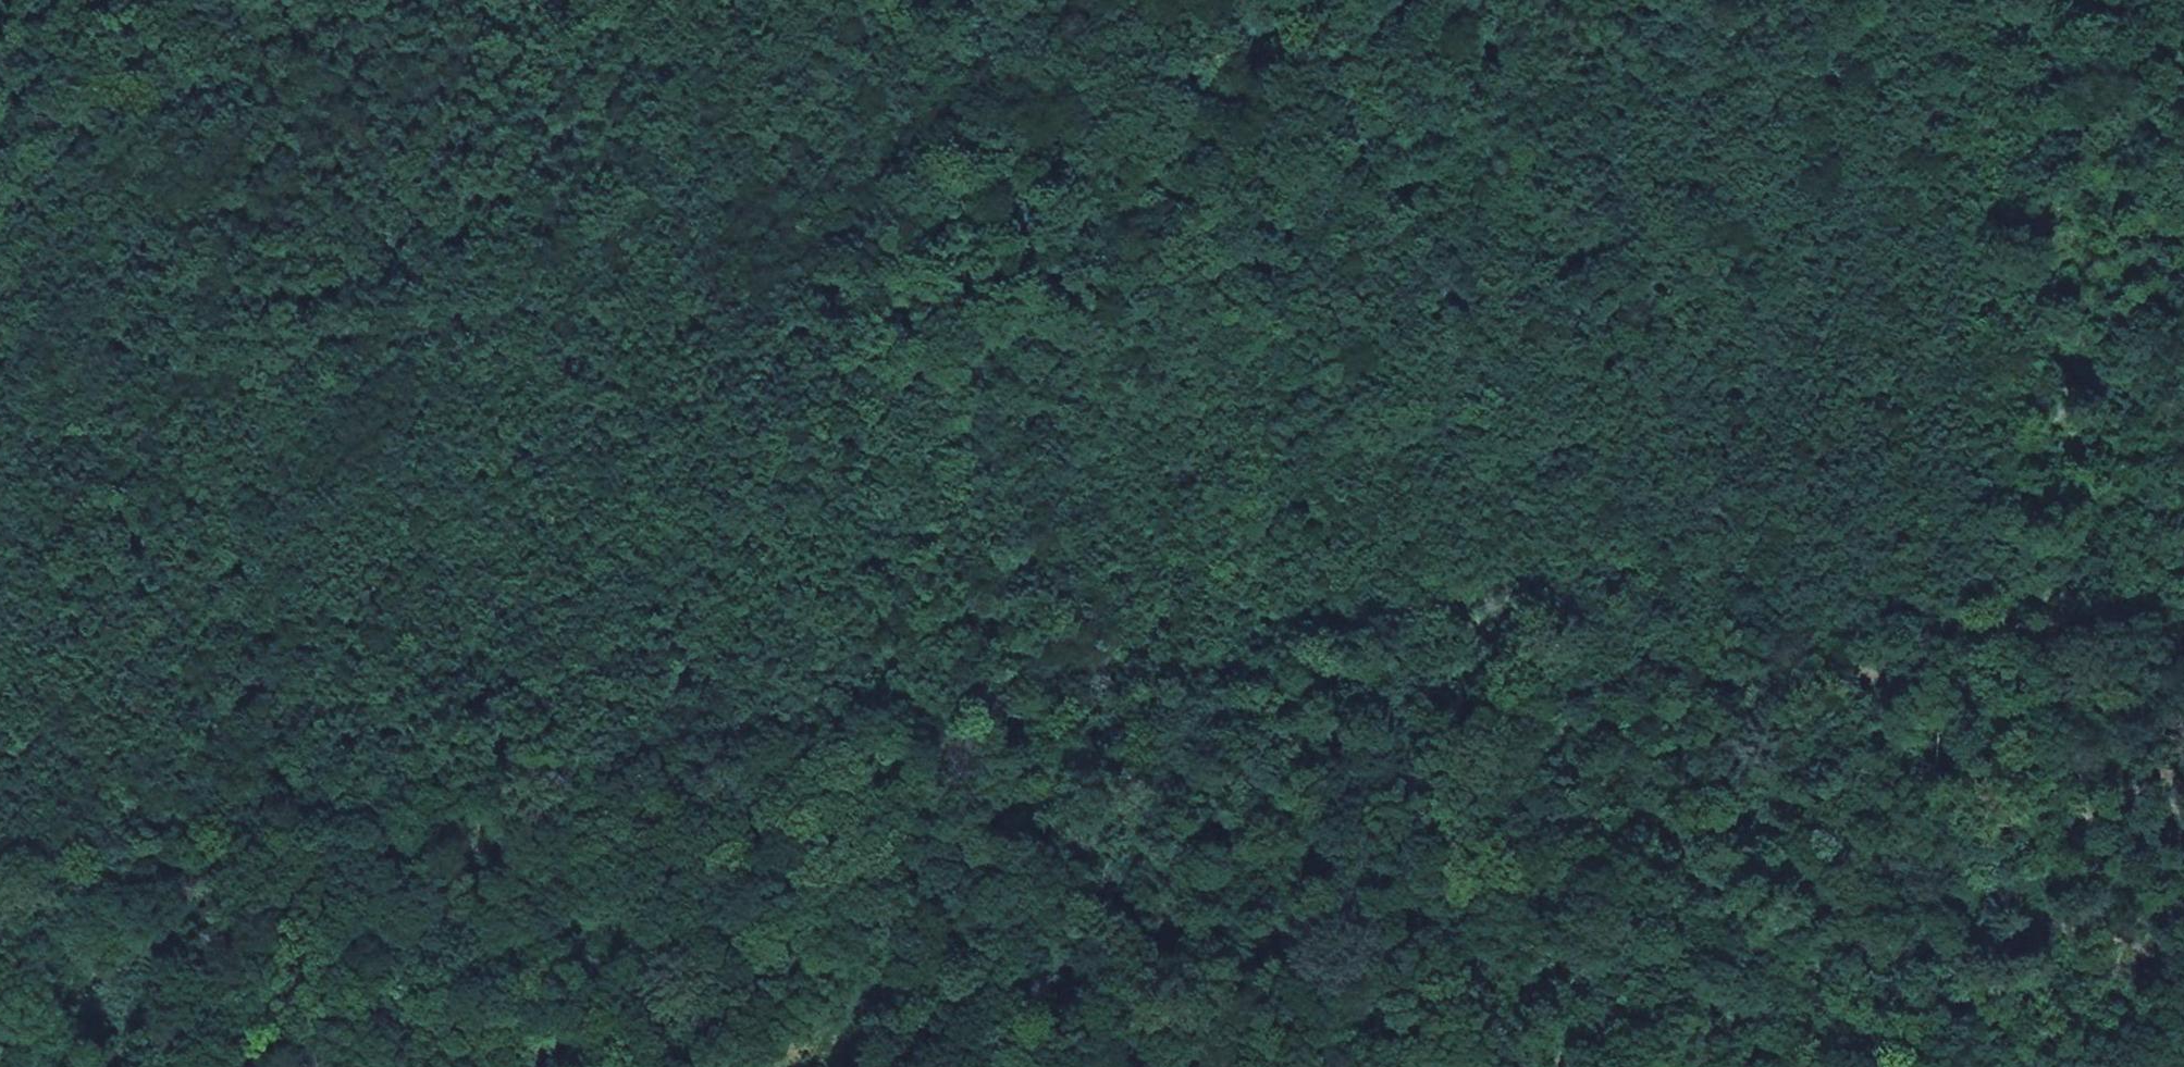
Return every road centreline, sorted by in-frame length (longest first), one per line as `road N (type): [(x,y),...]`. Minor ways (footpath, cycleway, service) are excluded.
road 1 (track): [(1947,0),(2059,674),(2183,650)]
road 2 (track): [(2130,1066),(2059,674)]

